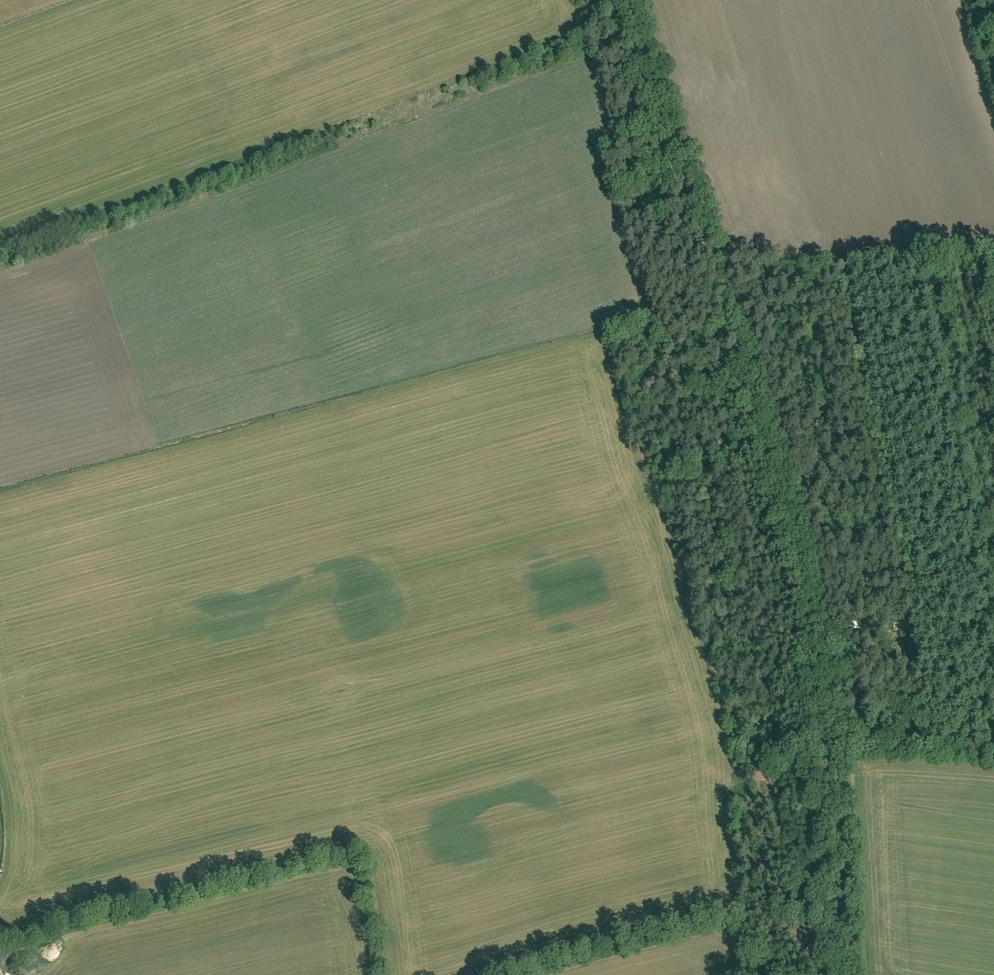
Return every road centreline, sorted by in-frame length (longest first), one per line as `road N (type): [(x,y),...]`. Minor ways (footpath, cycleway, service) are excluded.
road 1 (track): [(822,741),(812,583),(622,0)]
road 2 (track): [(834,974),(822,741)]

